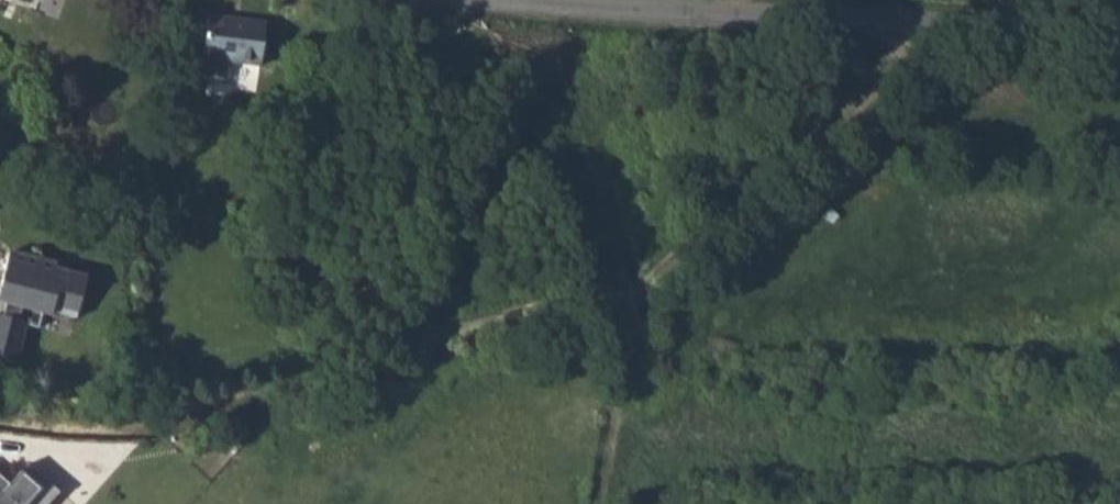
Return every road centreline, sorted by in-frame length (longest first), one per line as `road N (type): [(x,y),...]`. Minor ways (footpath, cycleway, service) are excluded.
road 1 (track): [(122,425),(192,418),(397,358),(471,325),(596,294),(633,295),(888,76),(906,22)]
road 2 (tertiary): [(526,0),(1119,32)]
road 3 (track): [(602,503),(633,295)]
road 4 (residential): [(0,415),(122,425)]

